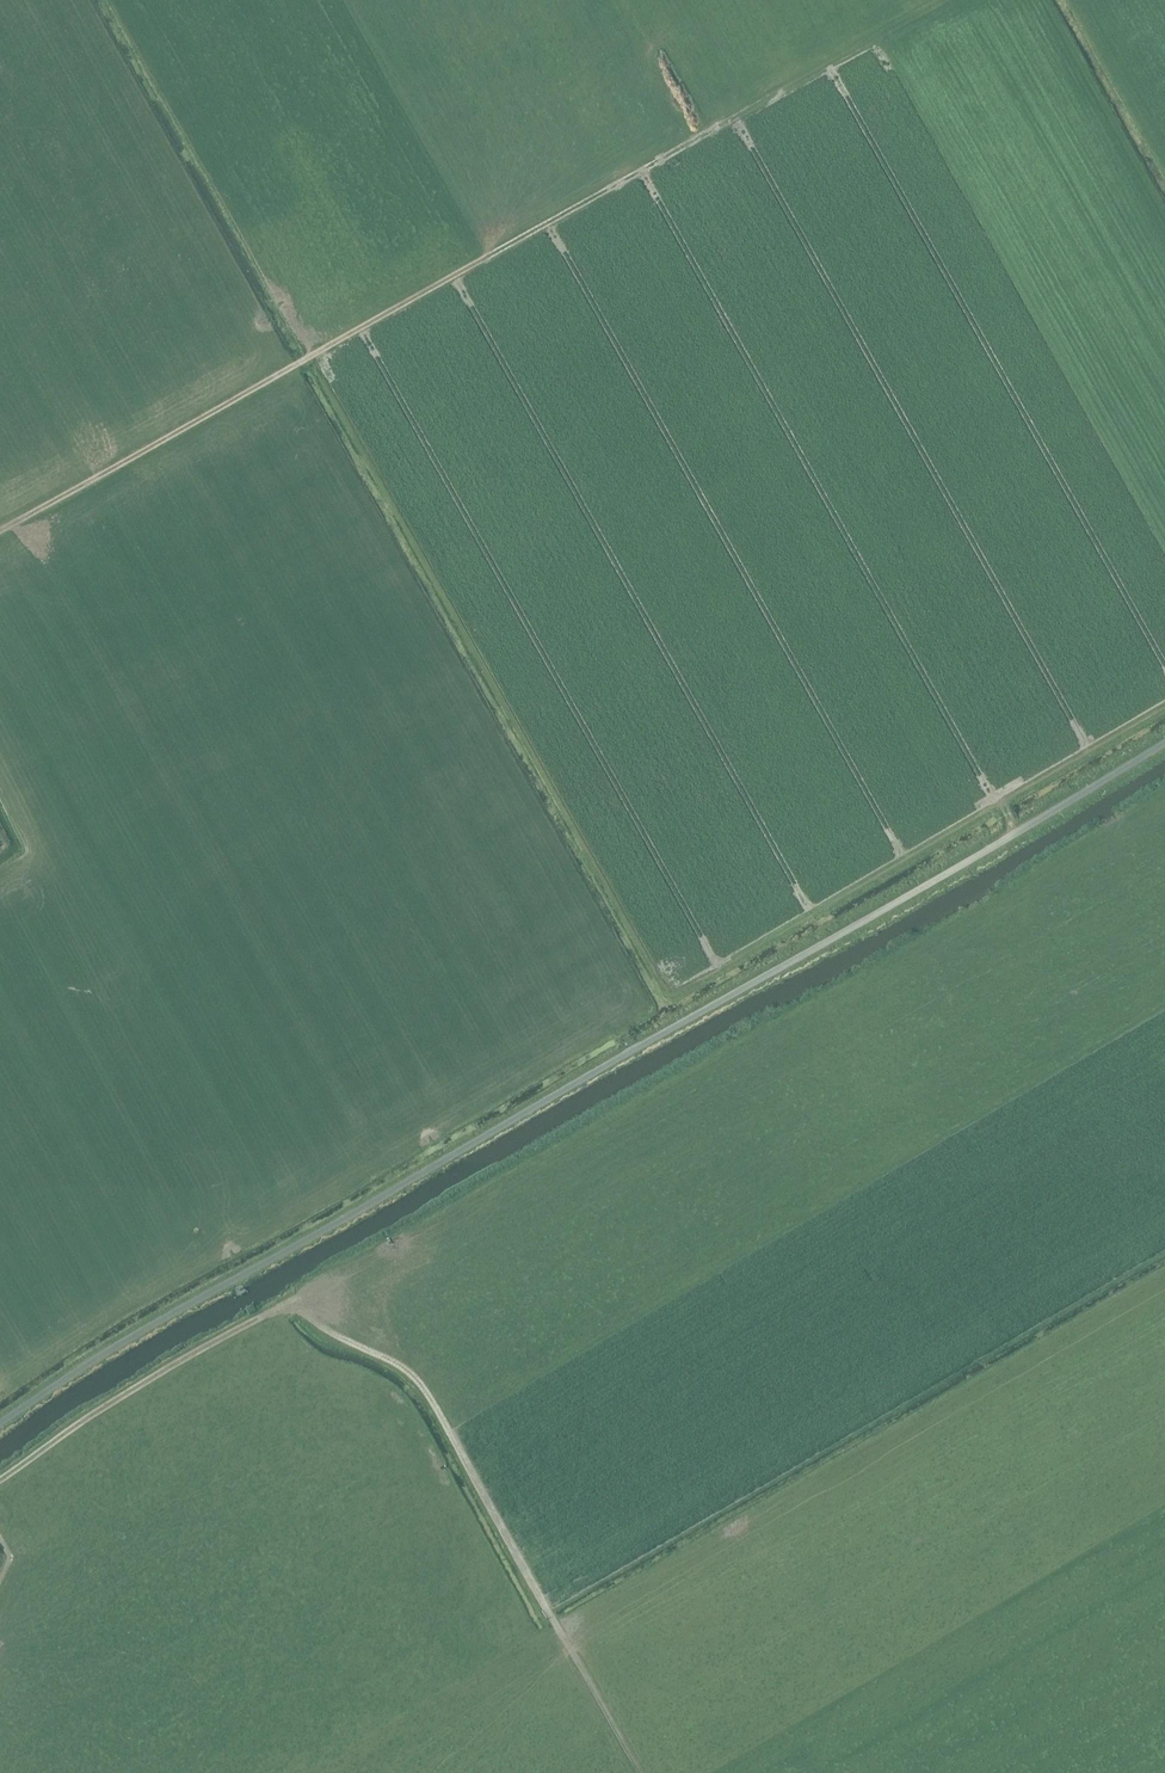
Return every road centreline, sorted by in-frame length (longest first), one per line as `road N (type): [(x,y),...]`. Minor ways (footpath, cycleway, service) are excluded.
road 1 (unclassified): [(0,1423),(147,1329),(1164,744)]
road 2 (track): [(0,531),(944,0)]

